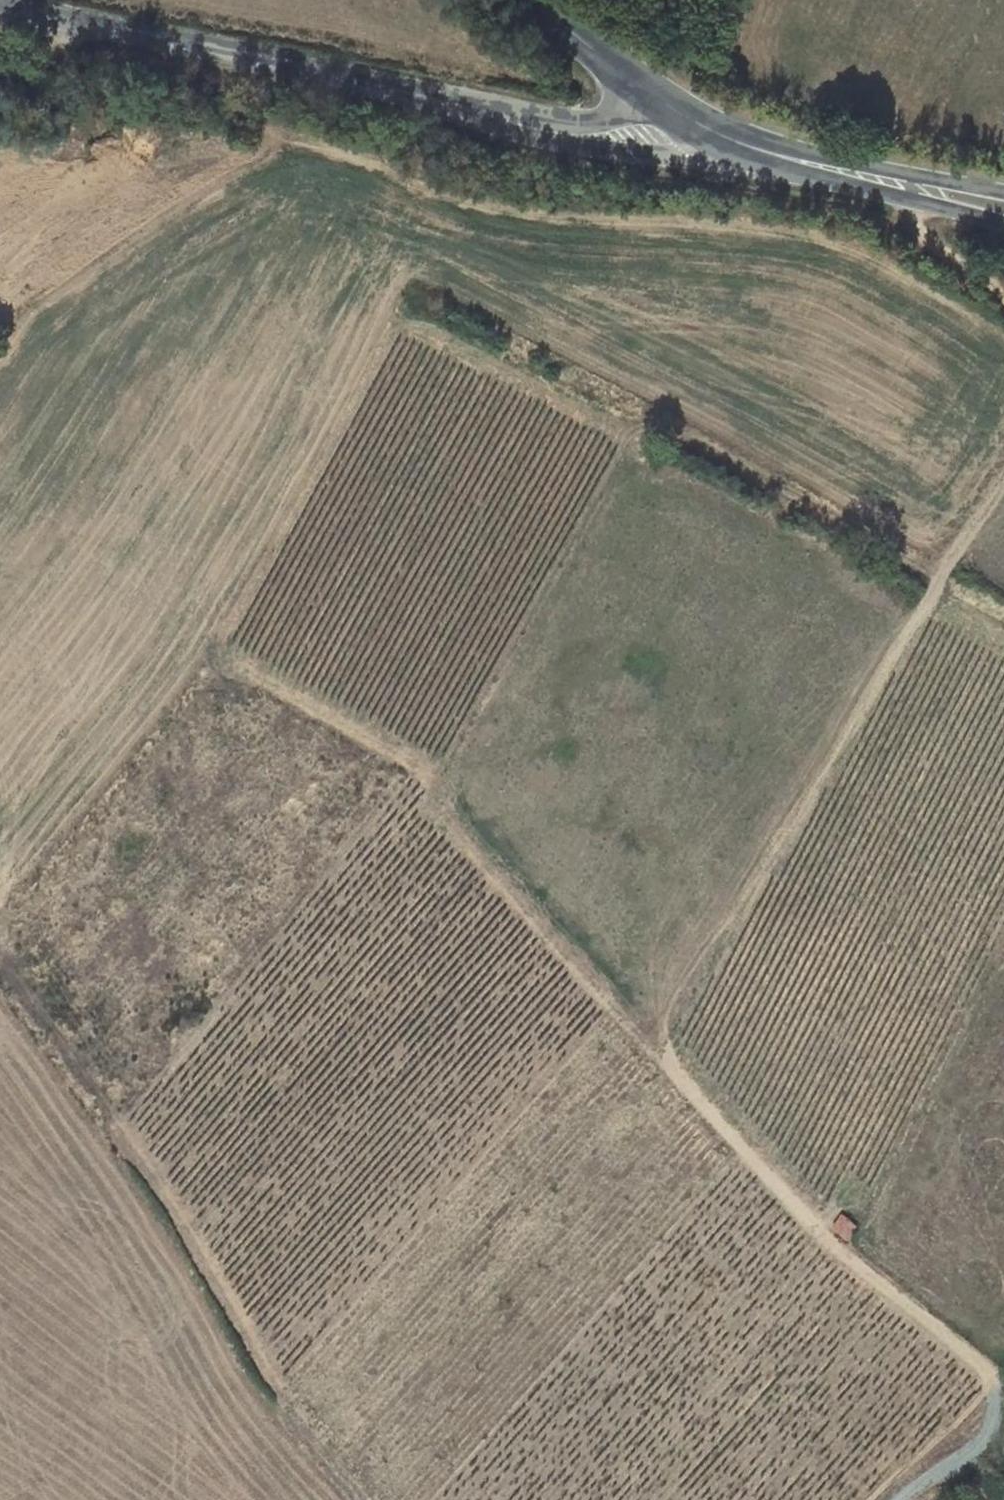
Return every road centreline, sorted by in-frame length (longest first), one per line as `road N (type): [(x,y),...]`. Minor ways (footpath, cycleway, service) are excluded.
road 1 (track): [(1003,477),(663,1030),(694,1097),(818,1231),(1003,1408)]
road 2 (tertiary): [(686,127),(566,128),(0,6)]
road 3 (tertiary): [(783,163),(1003,228)]
road 4 (tertiary): [(1003,198),(783,163)]
road 5 (tertiary): [(530,0),(686,127)]
road 6 (track): [(907,204),(946,255),(1003,301)]
road 7 (track): [(1003,1412),(965,1465),(921,1499)]

